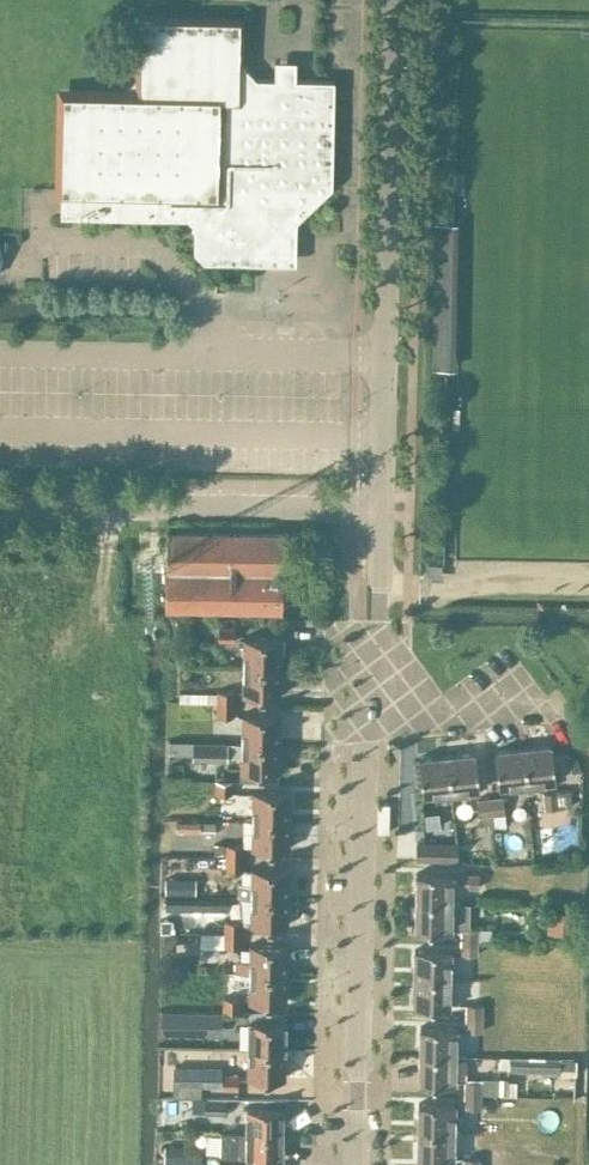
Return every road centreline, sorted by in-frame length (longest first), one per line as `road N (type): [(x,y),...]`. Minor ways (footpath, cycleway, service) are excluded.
road 1 (residential): [(357,1164),(366,741),(382,585)]
road 2 (unclassified): [(382,508),(391,0)]
road 3 (unclassified): [(0,502),(382,508)]

